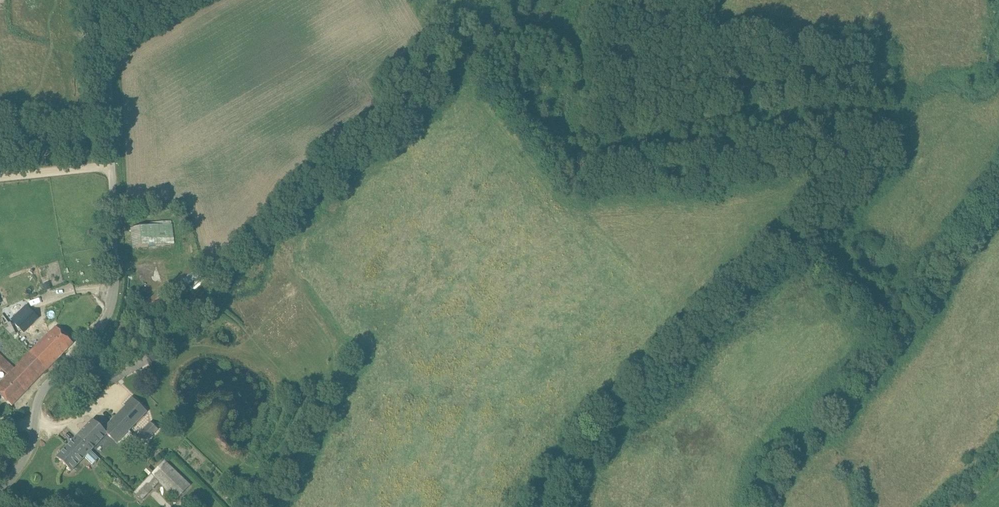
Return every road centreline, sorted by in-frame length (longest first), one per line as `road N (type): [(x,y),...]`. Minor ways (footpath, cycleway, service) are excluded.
road 1 (unclassified): [(0,493),(34,442),(44,389),(101,326),(114,295),(104,0)]

